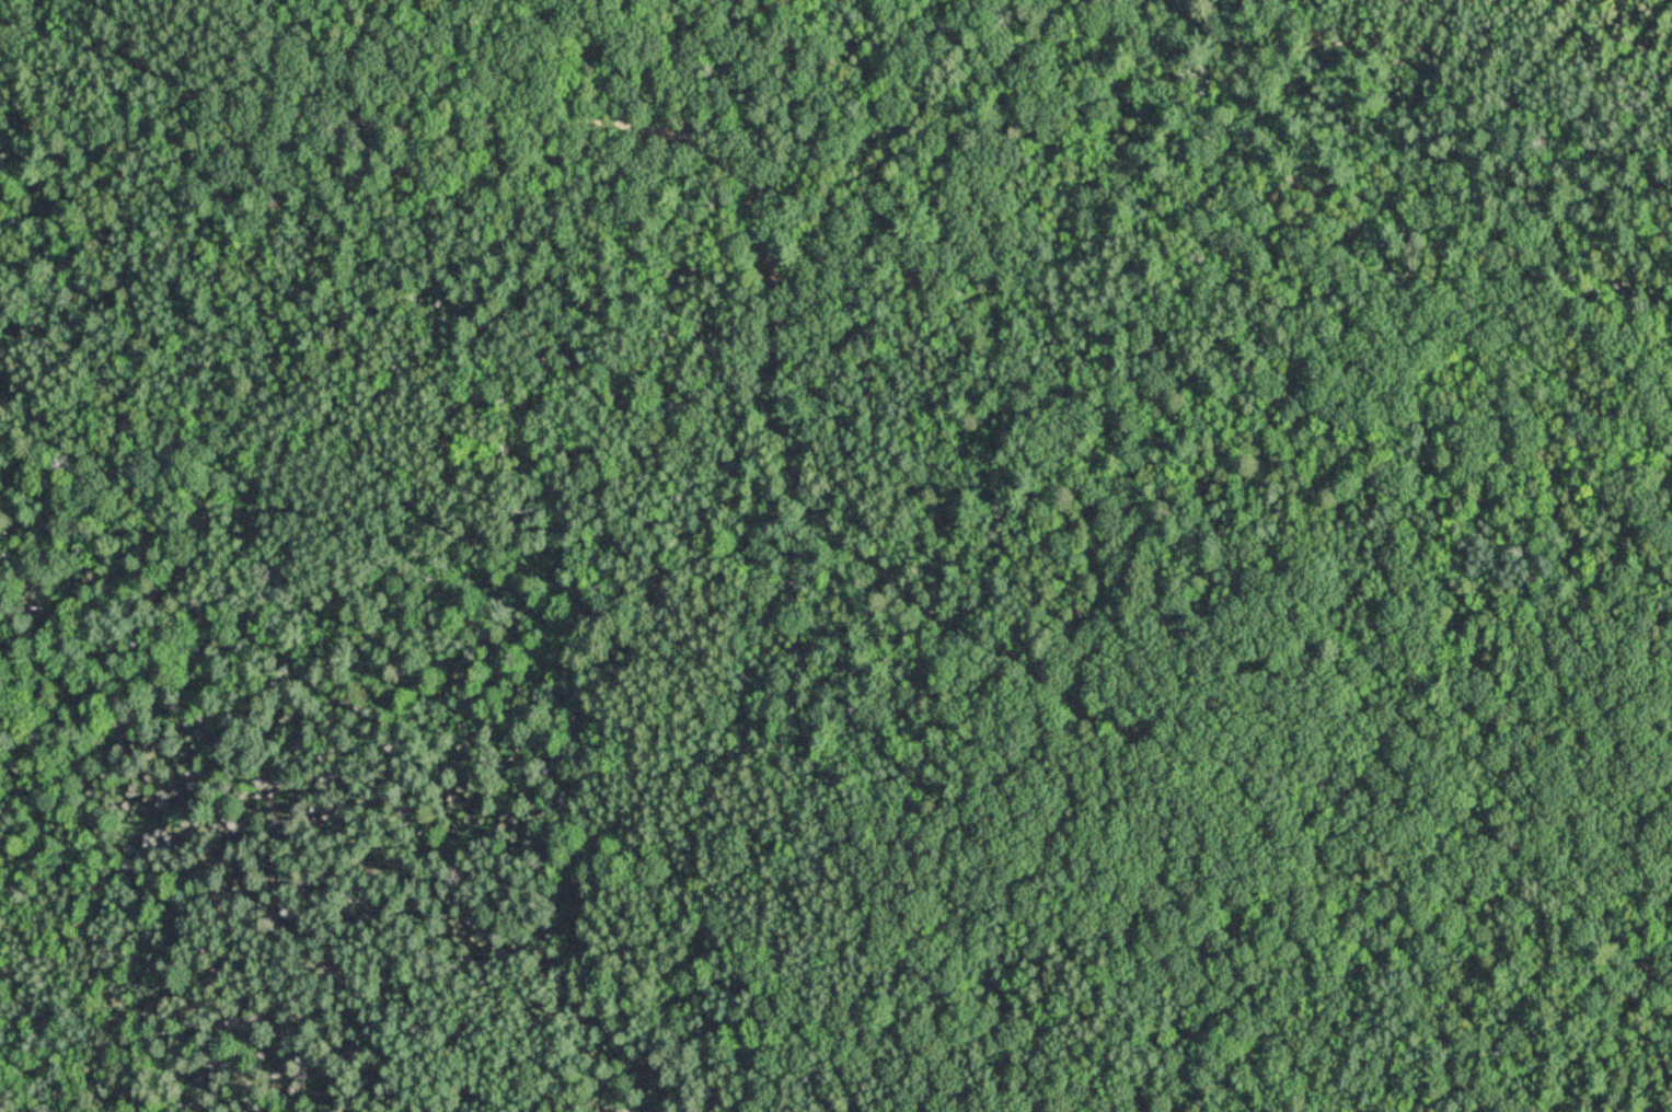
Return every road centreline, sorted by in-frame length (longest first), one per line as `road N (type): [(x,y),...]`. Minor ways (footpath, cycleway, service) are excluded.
road 1 (residential): [(1671,988),(1494,833),(1399,792),(1214,754),(1077,697),(849,561),(793,494),(764,430),(771,264),(739,175),(676,129),(613,117),(445,131),(305,107),(0,20)]
road 2 (track): [(1177,0),(1292,74),(1341,117),(1492,177),(1671,190)]

